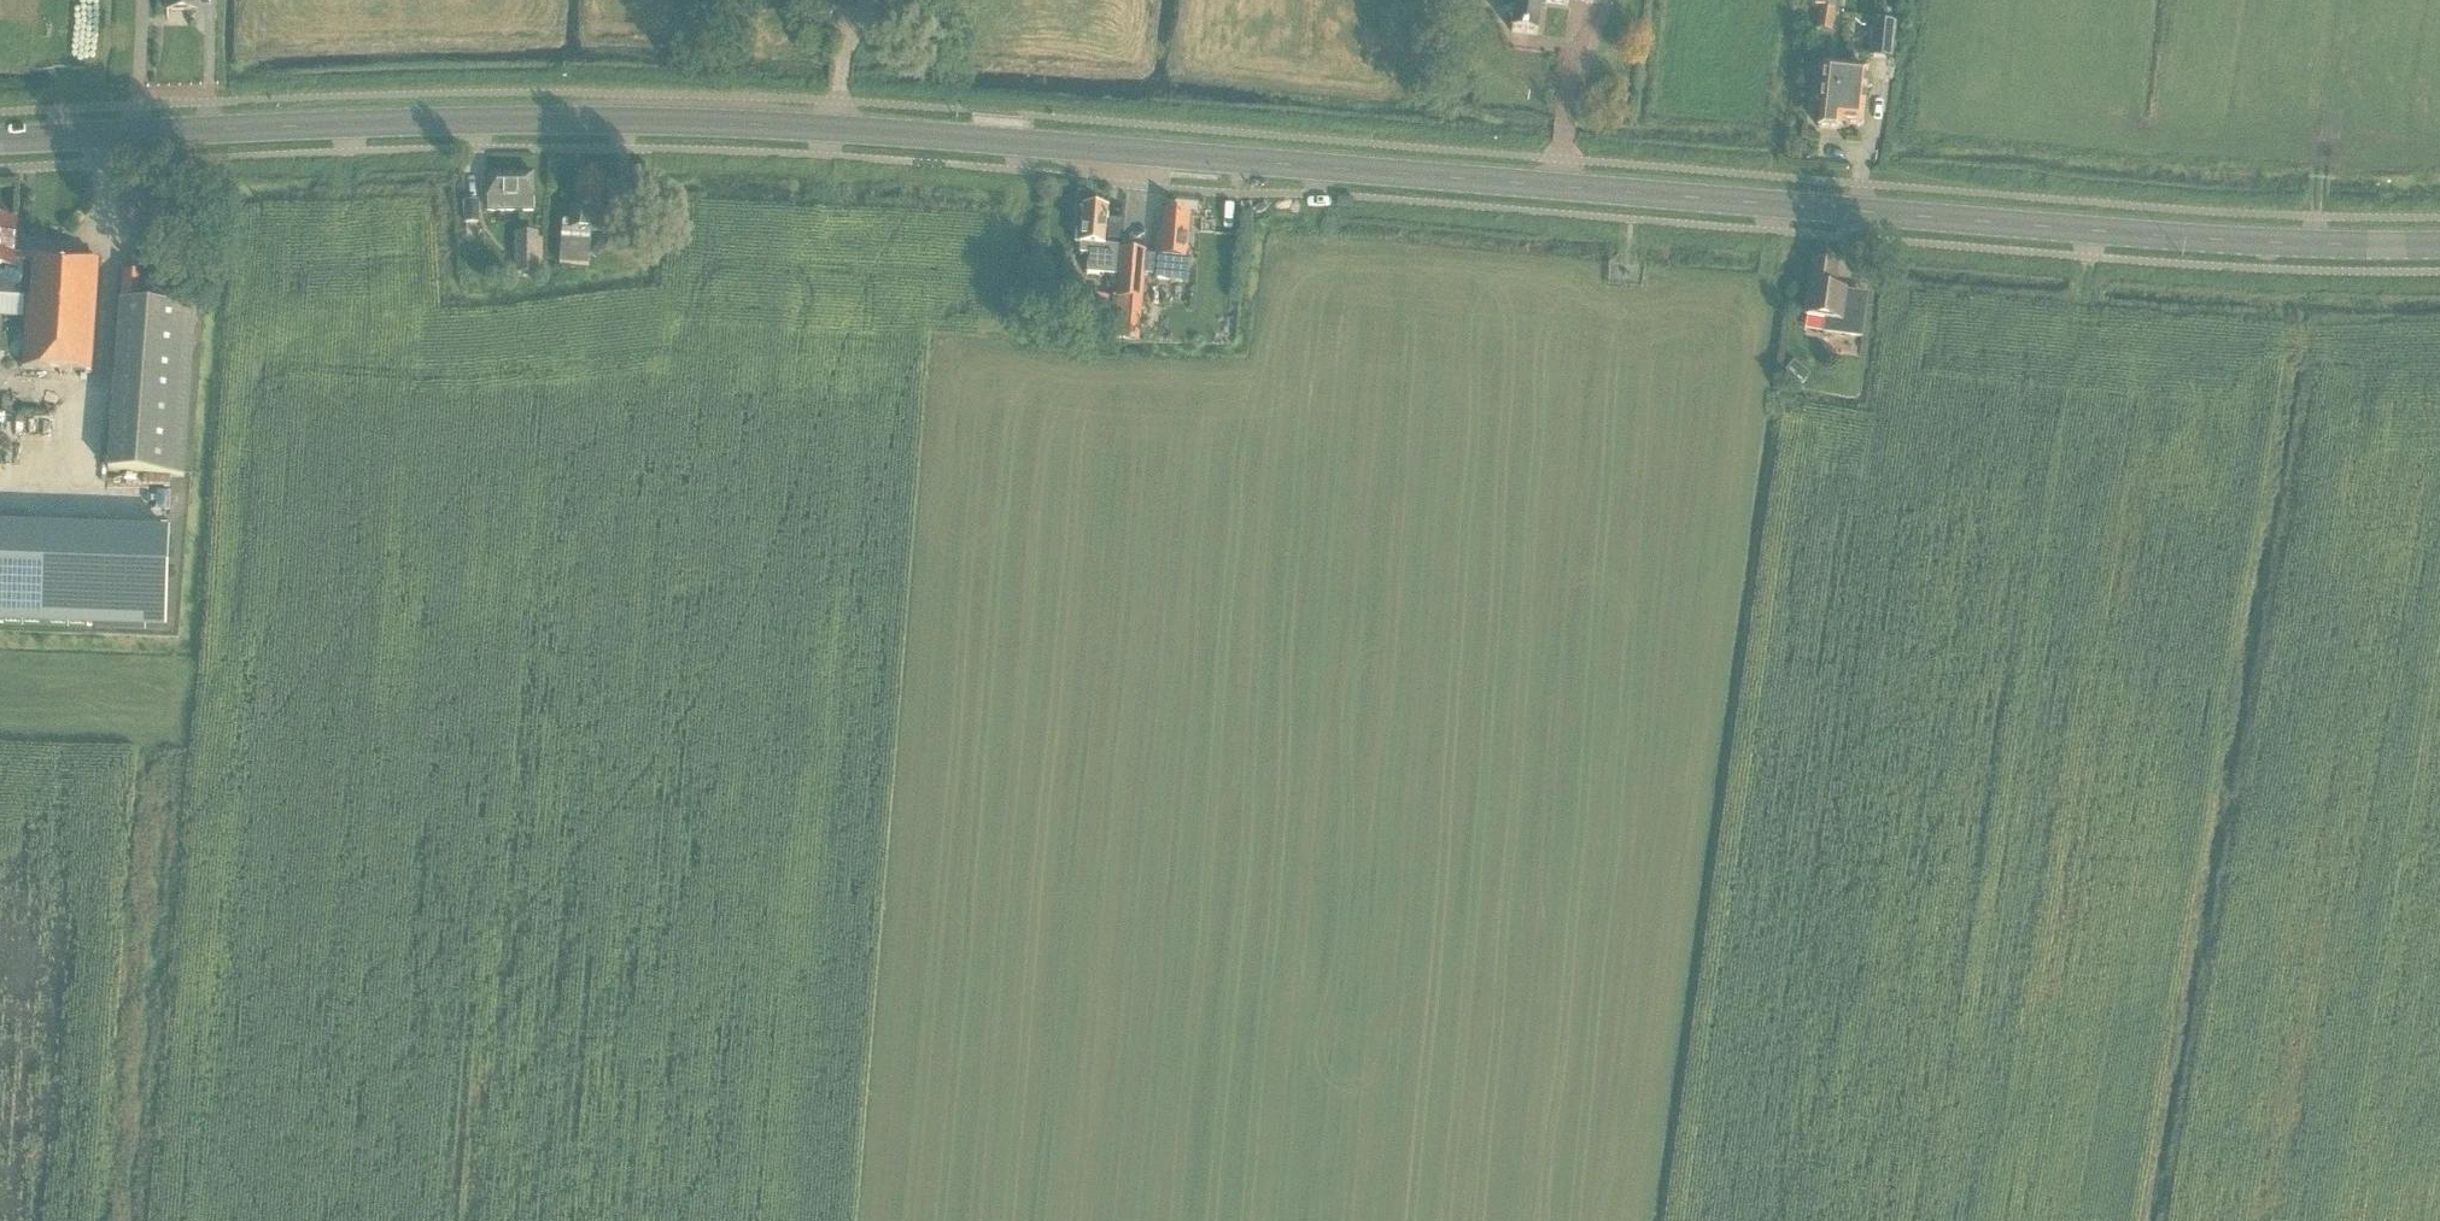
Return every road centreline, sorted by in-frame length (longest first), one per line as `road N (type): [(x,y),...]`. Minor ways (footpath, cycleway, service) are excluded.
road 1 (secondary): [(2439,247),(2315,248),(1967,225),(826,129),(592,121),(0,140)]

